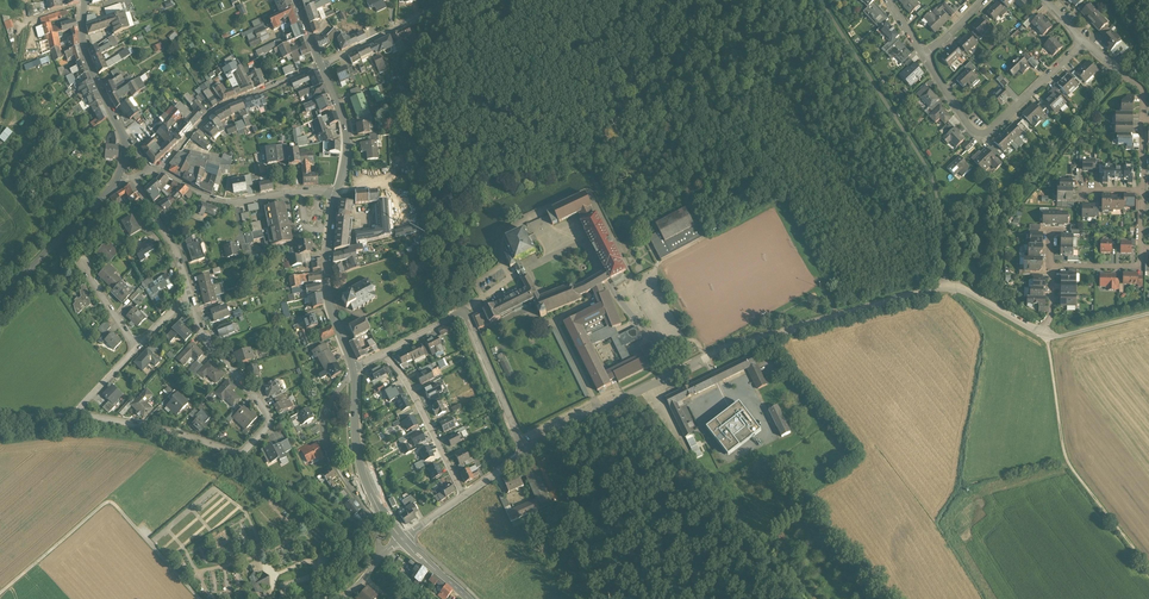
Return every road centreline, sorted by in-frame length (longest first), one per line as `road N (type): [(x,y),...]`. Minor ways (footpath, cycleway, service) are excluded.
road 1 (residential): [(525,451),(718,351),(948,286),(1042,333)]
road 2 (track): [(0,594),(110,501),(200,598)]
road 3 (track): [(957,287),(1125,77)]
road 4 (residential): [(925,58),(982,134),(1084,40)]
road 5 (track): [(993,598),(954,530),(955,511),(993,485),(1069,464)]
road 6 (residential): [(353,367),(331,396),(325,433),(375,525),(382,555)]
road 7 (residential): [(81,413),(240,452),(271,423)]
road 8 (residential): [(321,64),(220,106),(158,167)]
road 9 (residential): [(158,167),(229,201),(301,190),(336,195)]
road 10 (tertiary): [(353,367),(361,464),(402,538)]
road 11 (tertiary): [(336,195),(328,301),(353,367)]
road 12 (tertiary): [(0,300),(120,172)]
road 13 (residential): [(381,352),(403,375),(464,495)]
road 14 (residential): [(525,451),(463,310)]
road 15 (residential): [(192,298),(201,330),(271,423)]
road 16 (tertiary): [(124,139),(89,65),(84,0)]
road 17 (residential): [(321,64),(453,0)]
road 18 (tertiary): [(321,64),(348,140),(336,195)]
road 19 (residential): [(134,177),(185,262),(192,298)]

